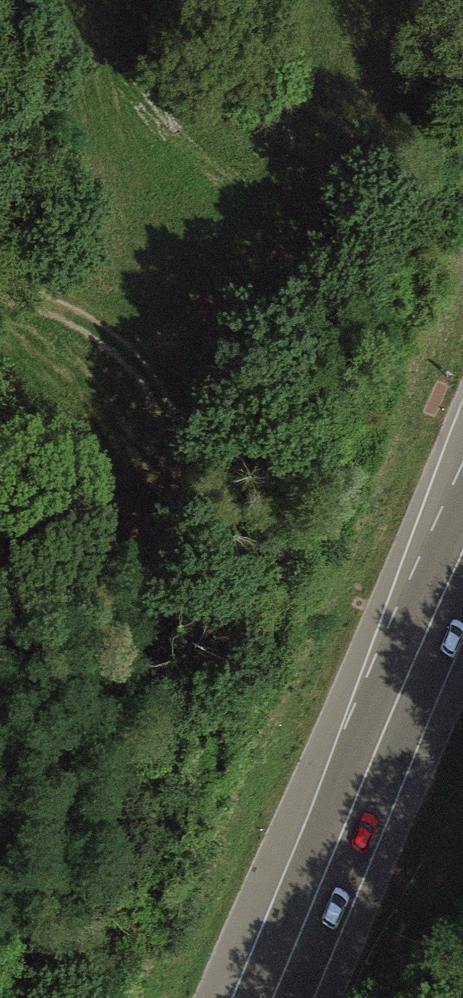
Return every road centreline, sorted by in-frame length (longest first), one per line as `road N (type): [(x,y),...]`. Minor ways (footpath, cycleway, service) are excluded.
road 1 (track): [(0,990),(191,544),(200,403),(144,296)]
road 2 (track): [(462,27),(277,264),(144,296),(0,282)]
road 3 (trunk): [(274,997),(462,554)]

